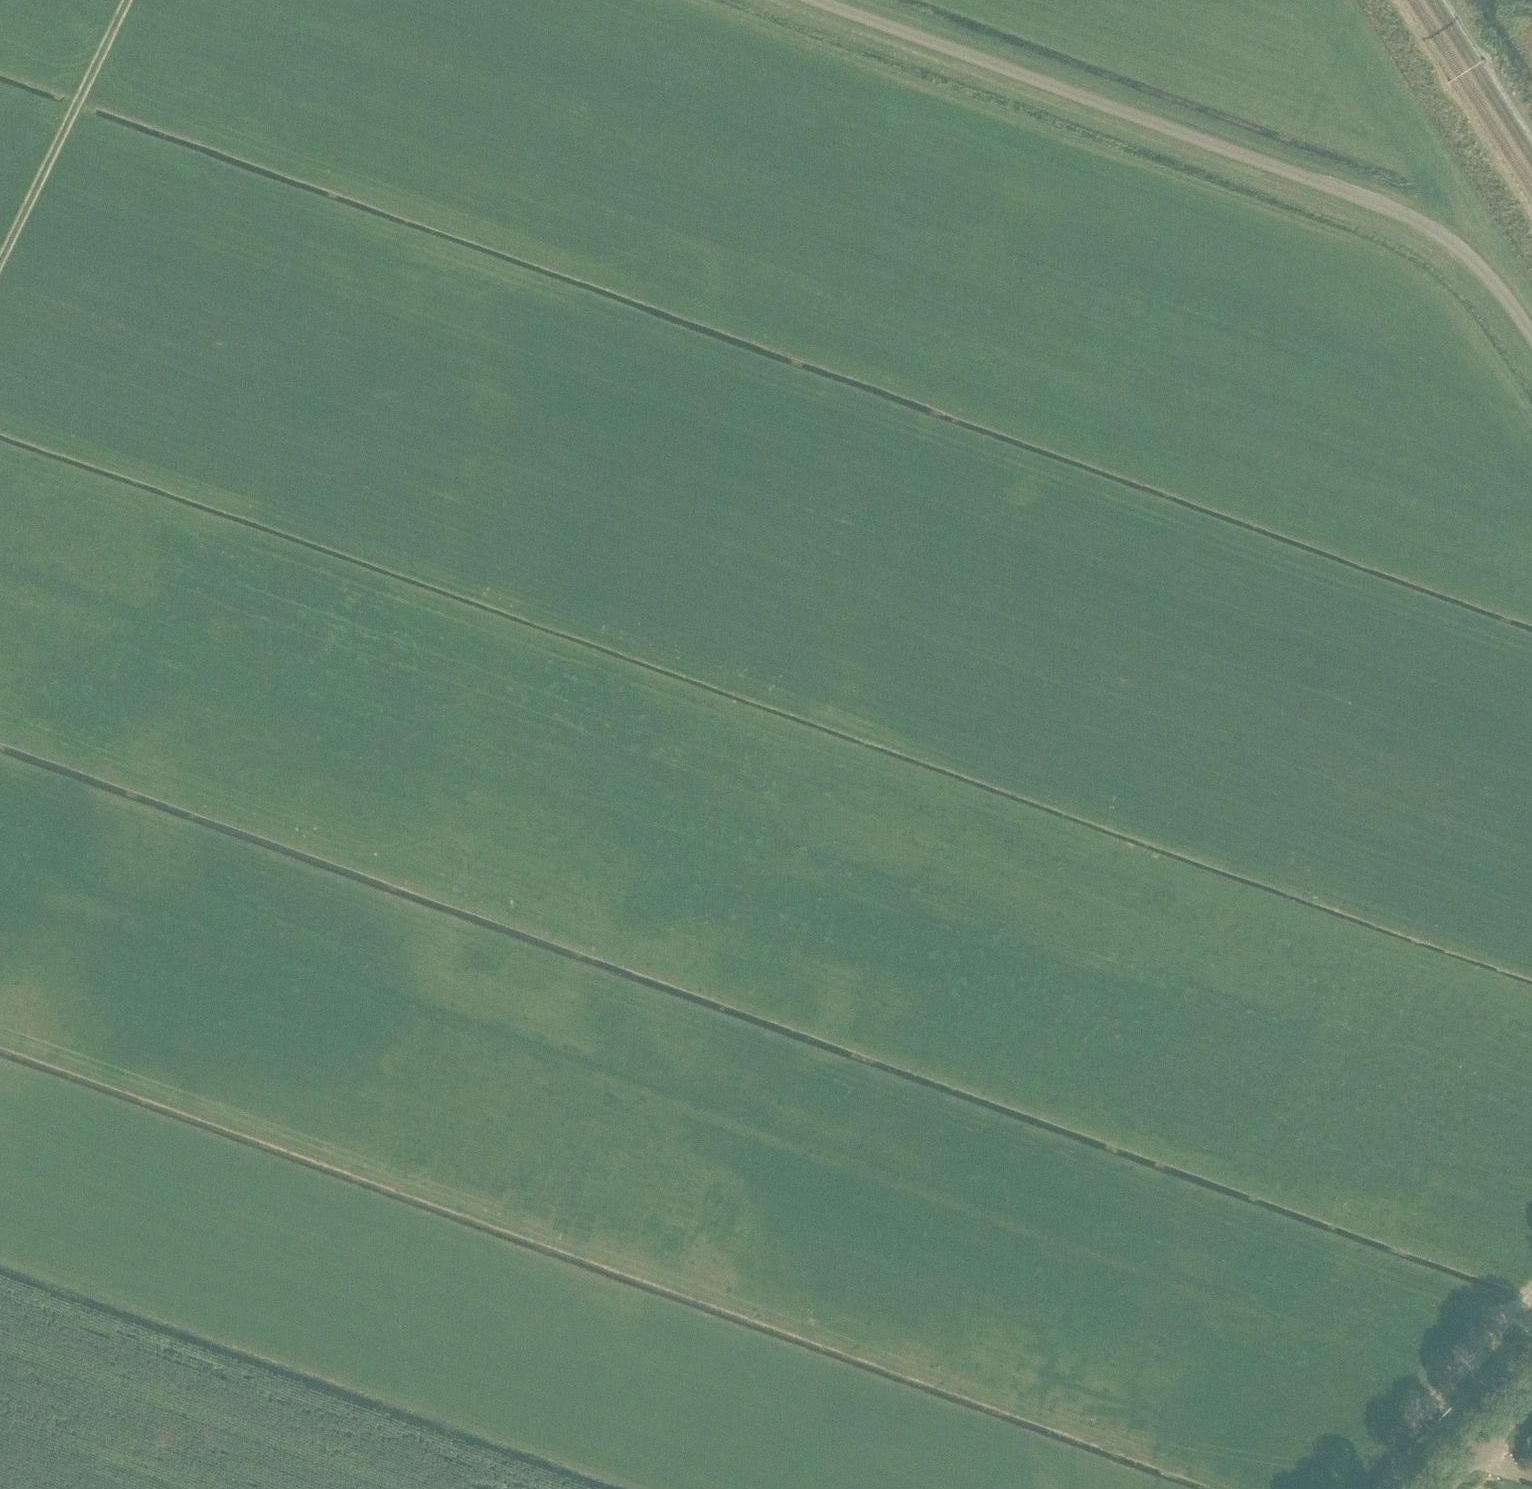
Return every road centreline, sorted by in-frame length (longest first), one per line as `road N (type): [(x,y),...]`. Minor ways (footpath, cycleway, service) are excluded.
road 1 (unclassified): [(1531,335),(1471,258),(1412,217),(821,0)]
road 2 (tertiary): [(1442,1488),(1531,1391)]

